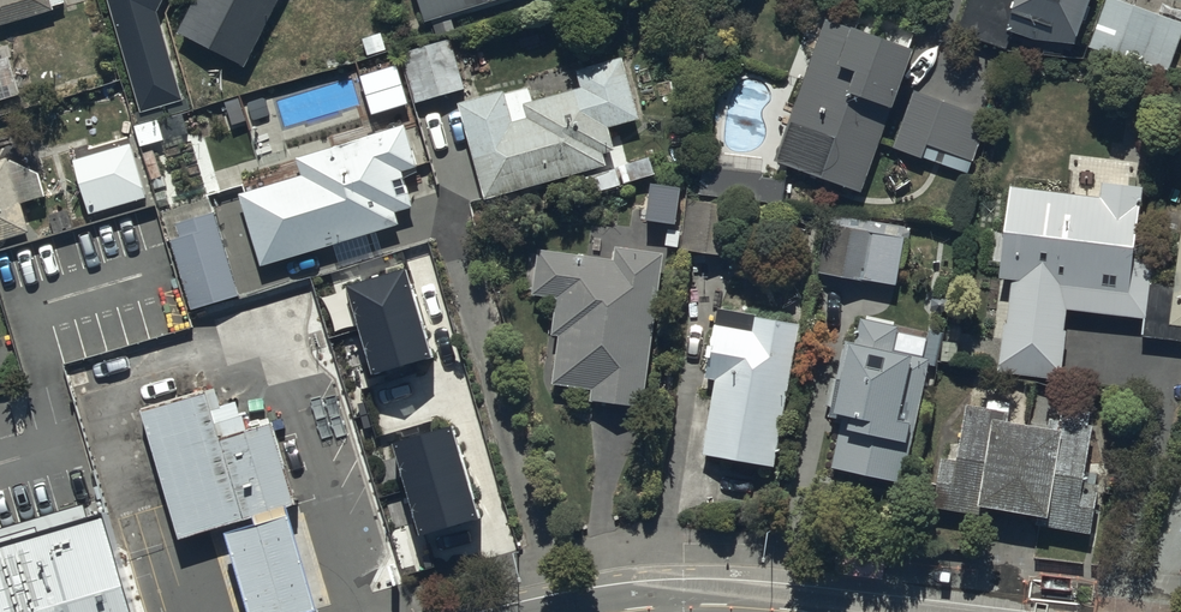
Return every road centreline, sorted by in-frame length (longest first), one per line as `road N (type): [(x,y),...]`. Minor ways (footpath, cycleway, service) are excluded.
road 1 (secondary): [(615,611),(690,605),(800,611)]

